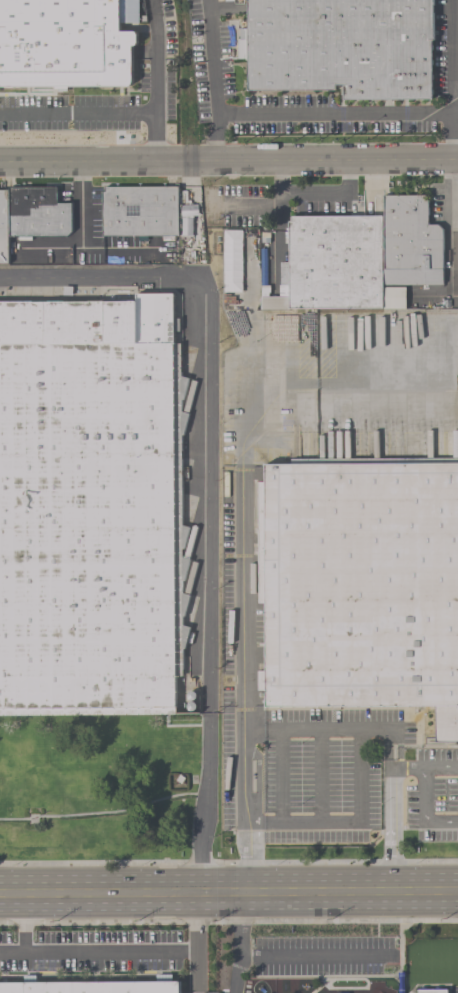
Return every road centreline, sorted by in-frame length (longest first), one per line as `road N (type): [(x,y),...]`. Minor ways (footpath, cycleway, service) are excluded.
road 1 (secondary): [(0,896),(457,893)]
road 2 (residential): [(0,166),(457,164)]

